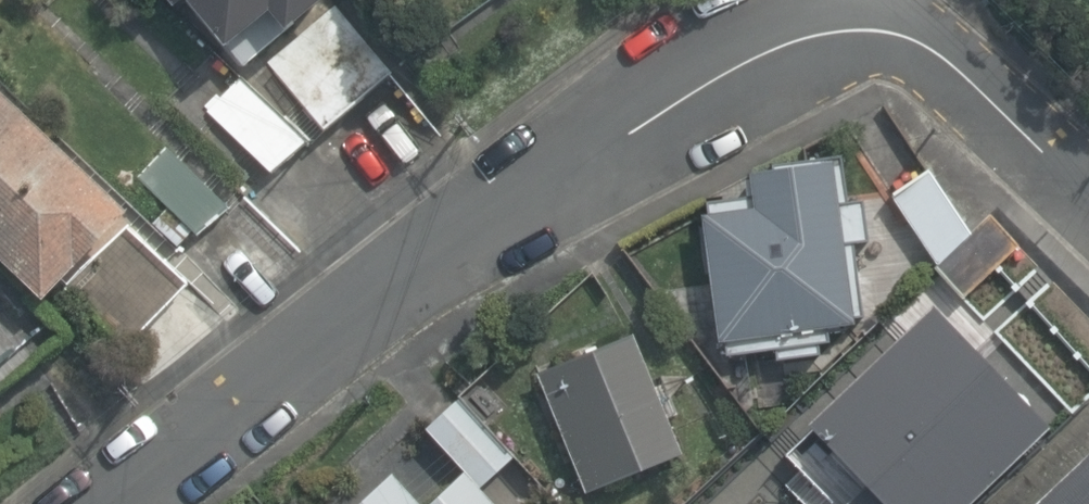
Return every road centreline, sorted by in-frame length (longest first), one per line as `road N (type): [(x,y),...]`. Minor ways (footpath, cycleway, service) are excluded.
road 1 (residential): [(99,503),(412,262),(768,42),(826,25),(895,28),(959,68),(1088,193)]

